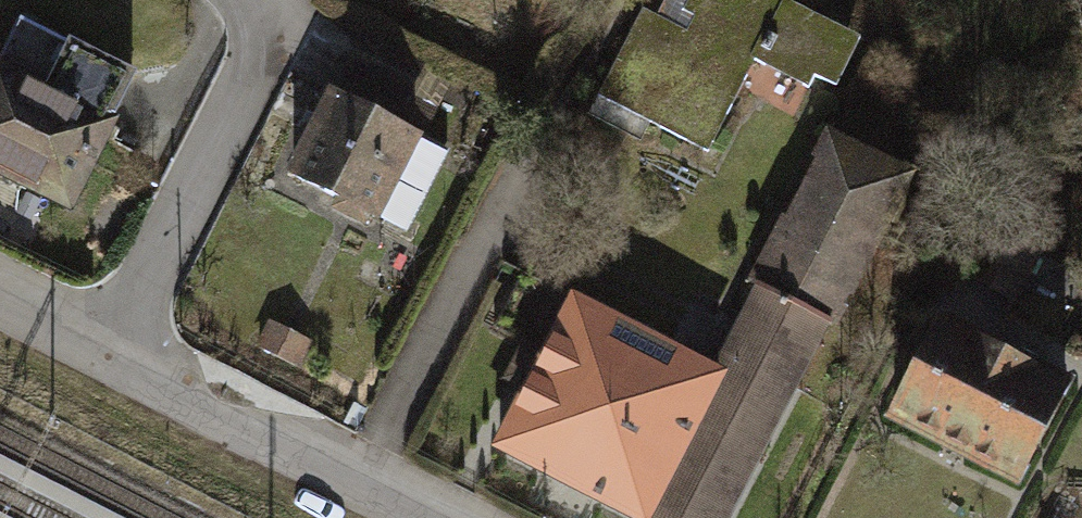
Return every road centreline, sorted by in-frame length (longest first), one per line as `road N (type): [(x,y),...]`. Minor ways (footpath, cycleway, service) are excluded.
road 1 (residential): [(113,348),(290,10),(277,0)]
road 2 (residential): [(444,517),(113,348)]
road 3 (residential): [(113,348),(0,290)]

